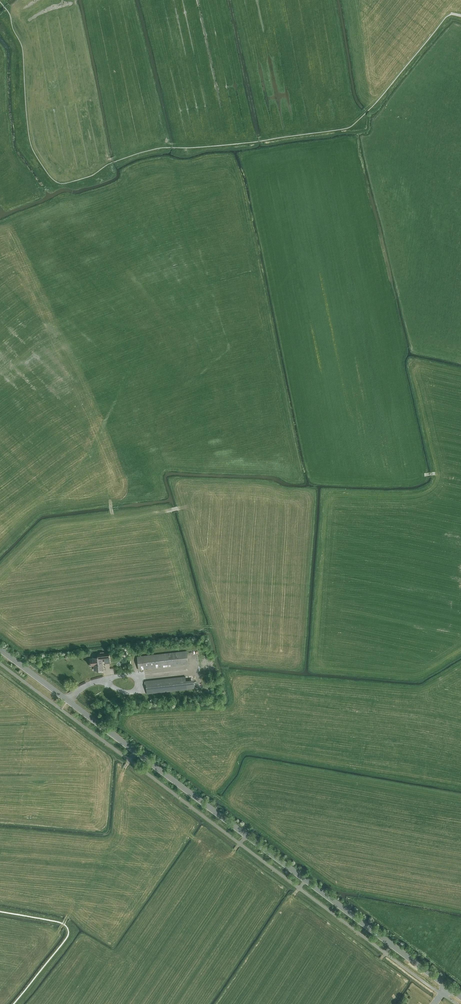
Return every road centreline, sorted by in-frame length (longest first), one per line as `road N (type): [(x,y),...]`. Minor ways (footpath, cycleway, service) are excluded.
road 1 (tertiary): [(447,986),(0,649)]

